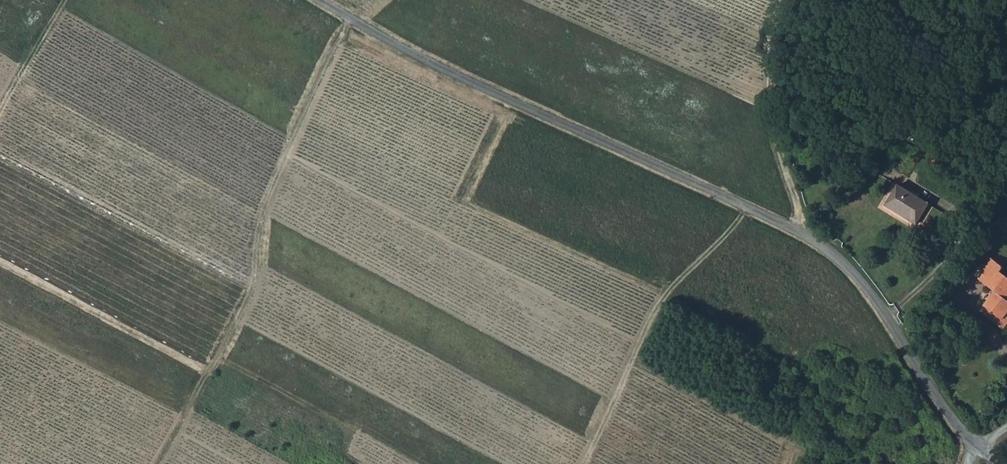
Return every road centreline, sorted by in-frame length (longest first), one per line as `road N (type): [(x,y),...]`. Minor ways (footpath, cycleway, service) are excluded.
road 1 (unclassified): [(1000,463),(938,400),(864,283),(821,243),(493,96),(316,0)]
road 2 (track): [(791,0),(766,93),(782,153)]
road 3 (track): [(0,110),(65,0)]

